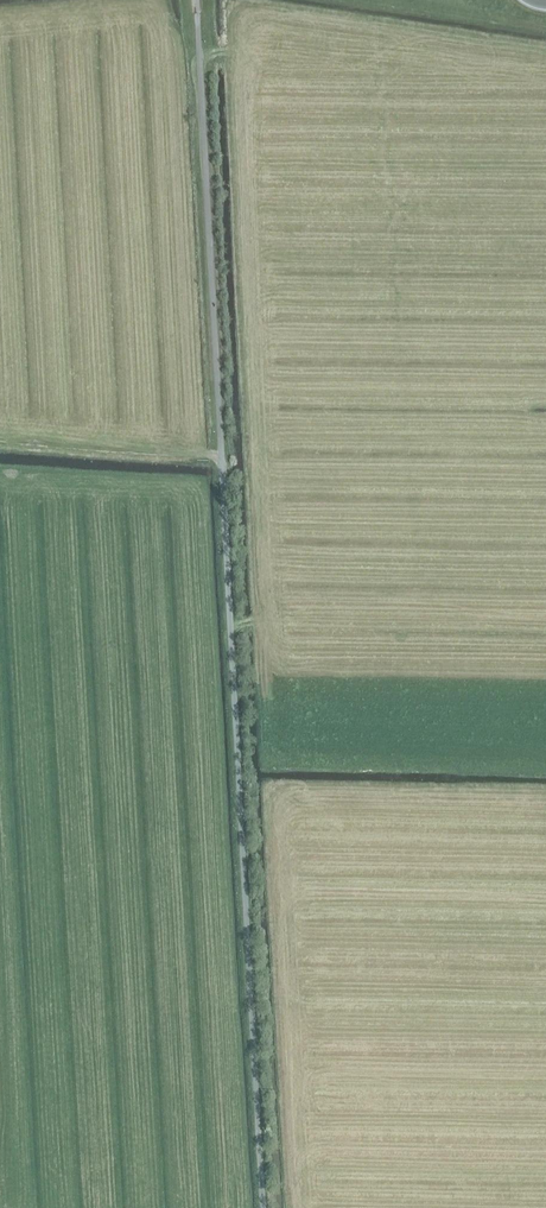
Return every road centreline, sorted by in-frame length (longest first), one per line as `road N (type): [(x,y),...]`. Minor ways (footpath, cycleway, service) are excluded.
road 1 (unclassified): [(262,1207),(196,0)]

